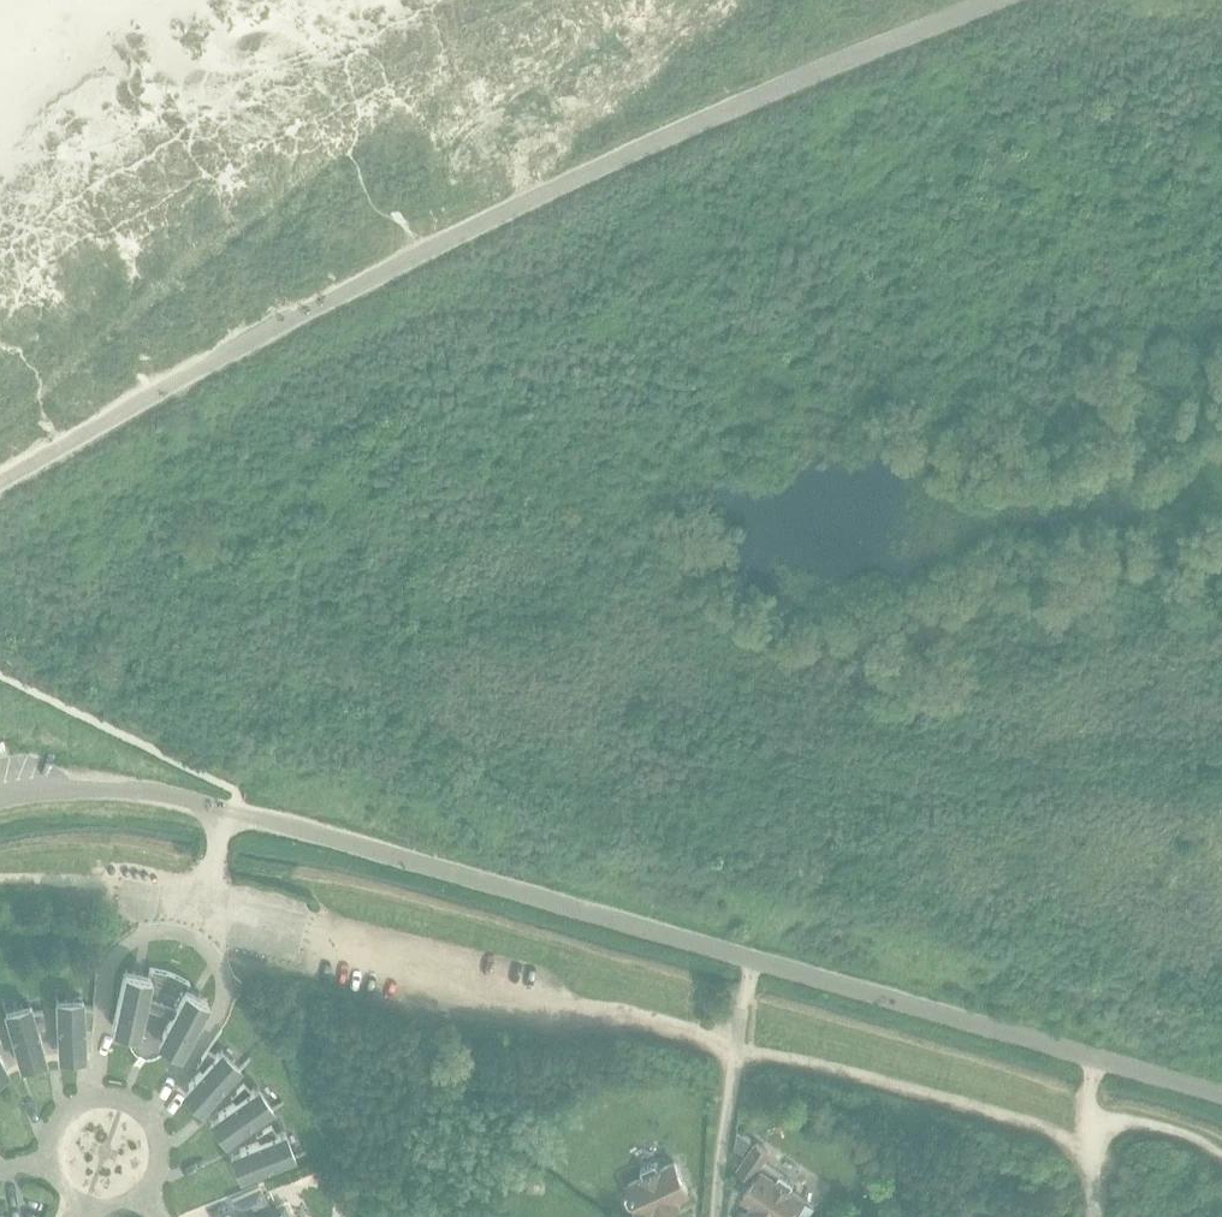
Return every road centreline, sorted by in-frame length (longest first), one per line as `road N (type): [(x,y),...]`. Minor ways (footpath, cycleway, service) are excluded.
road 1 (unclassified): [(0,799),(73,788),(141,790),(231,811),(1221,1096)]
road 2 (unclassified): [(0,486),(505,213),(1006,0)]
road 3 (unclassified): [(134,1201),(159,1171),(162,1145),(144,1110),(121,1096),(95,1094),(66,1108),(48,1136),(48,1168)]

